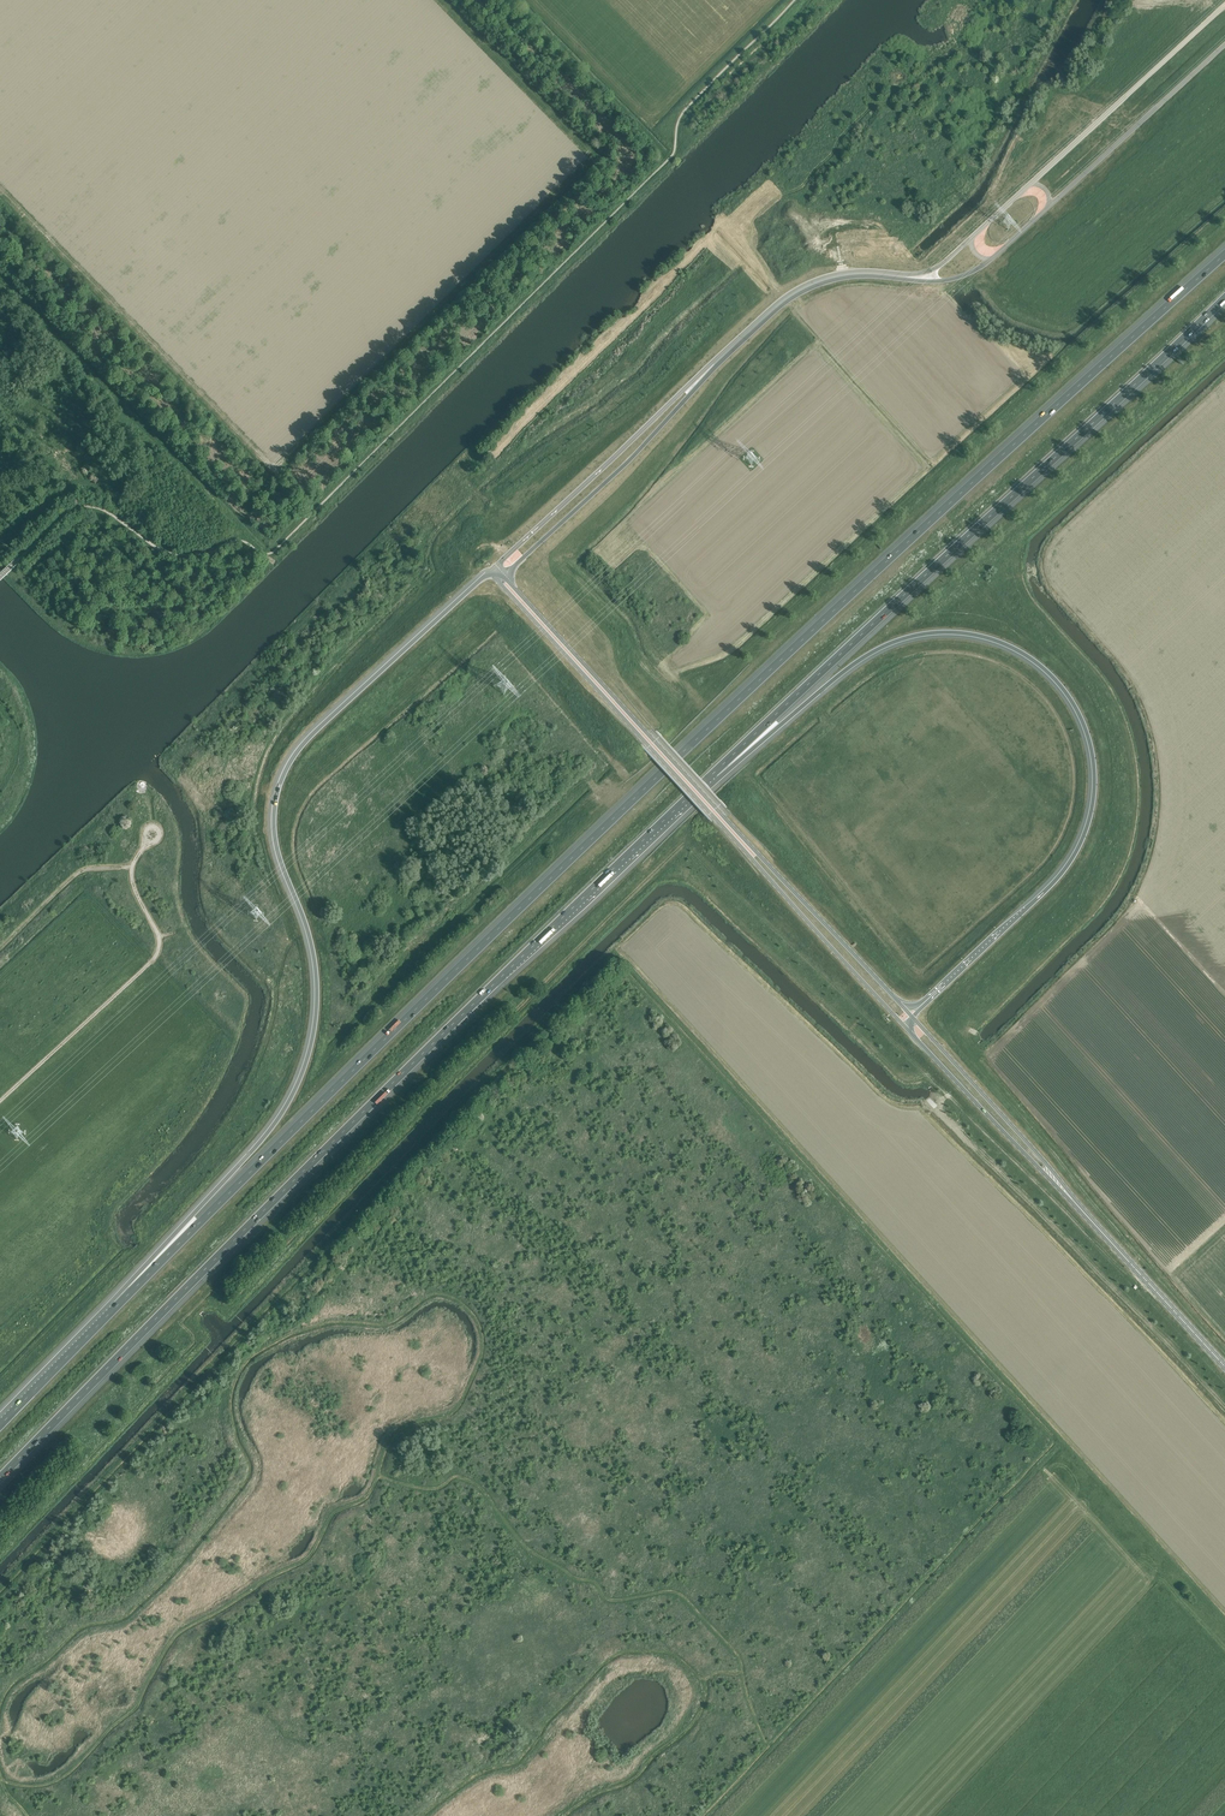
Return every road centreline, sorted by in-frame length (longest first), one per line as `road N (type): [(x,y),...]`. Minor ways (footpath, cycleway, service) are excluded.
road 1 (motorway): [(1224,254),(543,886),(115,1308)]
road 2 (track): [(702,1815),(1056,1442),(614,953),(542,1032)]
road 3 (motorway): [(0,1478),(262,1211),(714,773)]
road 4 (motorway): [(489,571),(298,748),(281,777),(273,838),(316,981),(300,1075),(252,1150),(115,1308)]
road 5 (motorway): [(714,773),(851,665),(916,637),(986,639),(1058,683),(1085,731),(1092,769),(1092,800),(1075,852),(926,1004)]
road 6 (track): [(0,1593),(542,1032)]
road 7 (motorway): [(714,773),(1224,297)]
road 8 (secondary): [(498,580),(909,1032)]
road 9 (secondary): [(903,1007),(505,577)]
road 10 (track): [(0,948),(75,875),(94,868),(132,867),(159,943),(152,961),(0,1100)]
road 11 (track): [(0,280),(255,550)]
road 12 (tertiary): [(505,577),(629,460),(704,374)]
road 13 (tertiary): [(704,374),(495,566)]
road 14 (tertiary): [(1224,5),(1024,190)]
road 15 (tertiary): [(1041,214),(1224,45)]
road 16 (secondary): [(1057,1183),(1224,1366)]
road 17 (tertiary): [(913,278),(855,274),(807,286),(704,374)]
road 18 (secondary): [(1057,1183),(912,1017)]
road 19 (secondary): [(909,1032),(1057,1183)]
road 20 (motorway): [(115,1308),(0,1425)]

